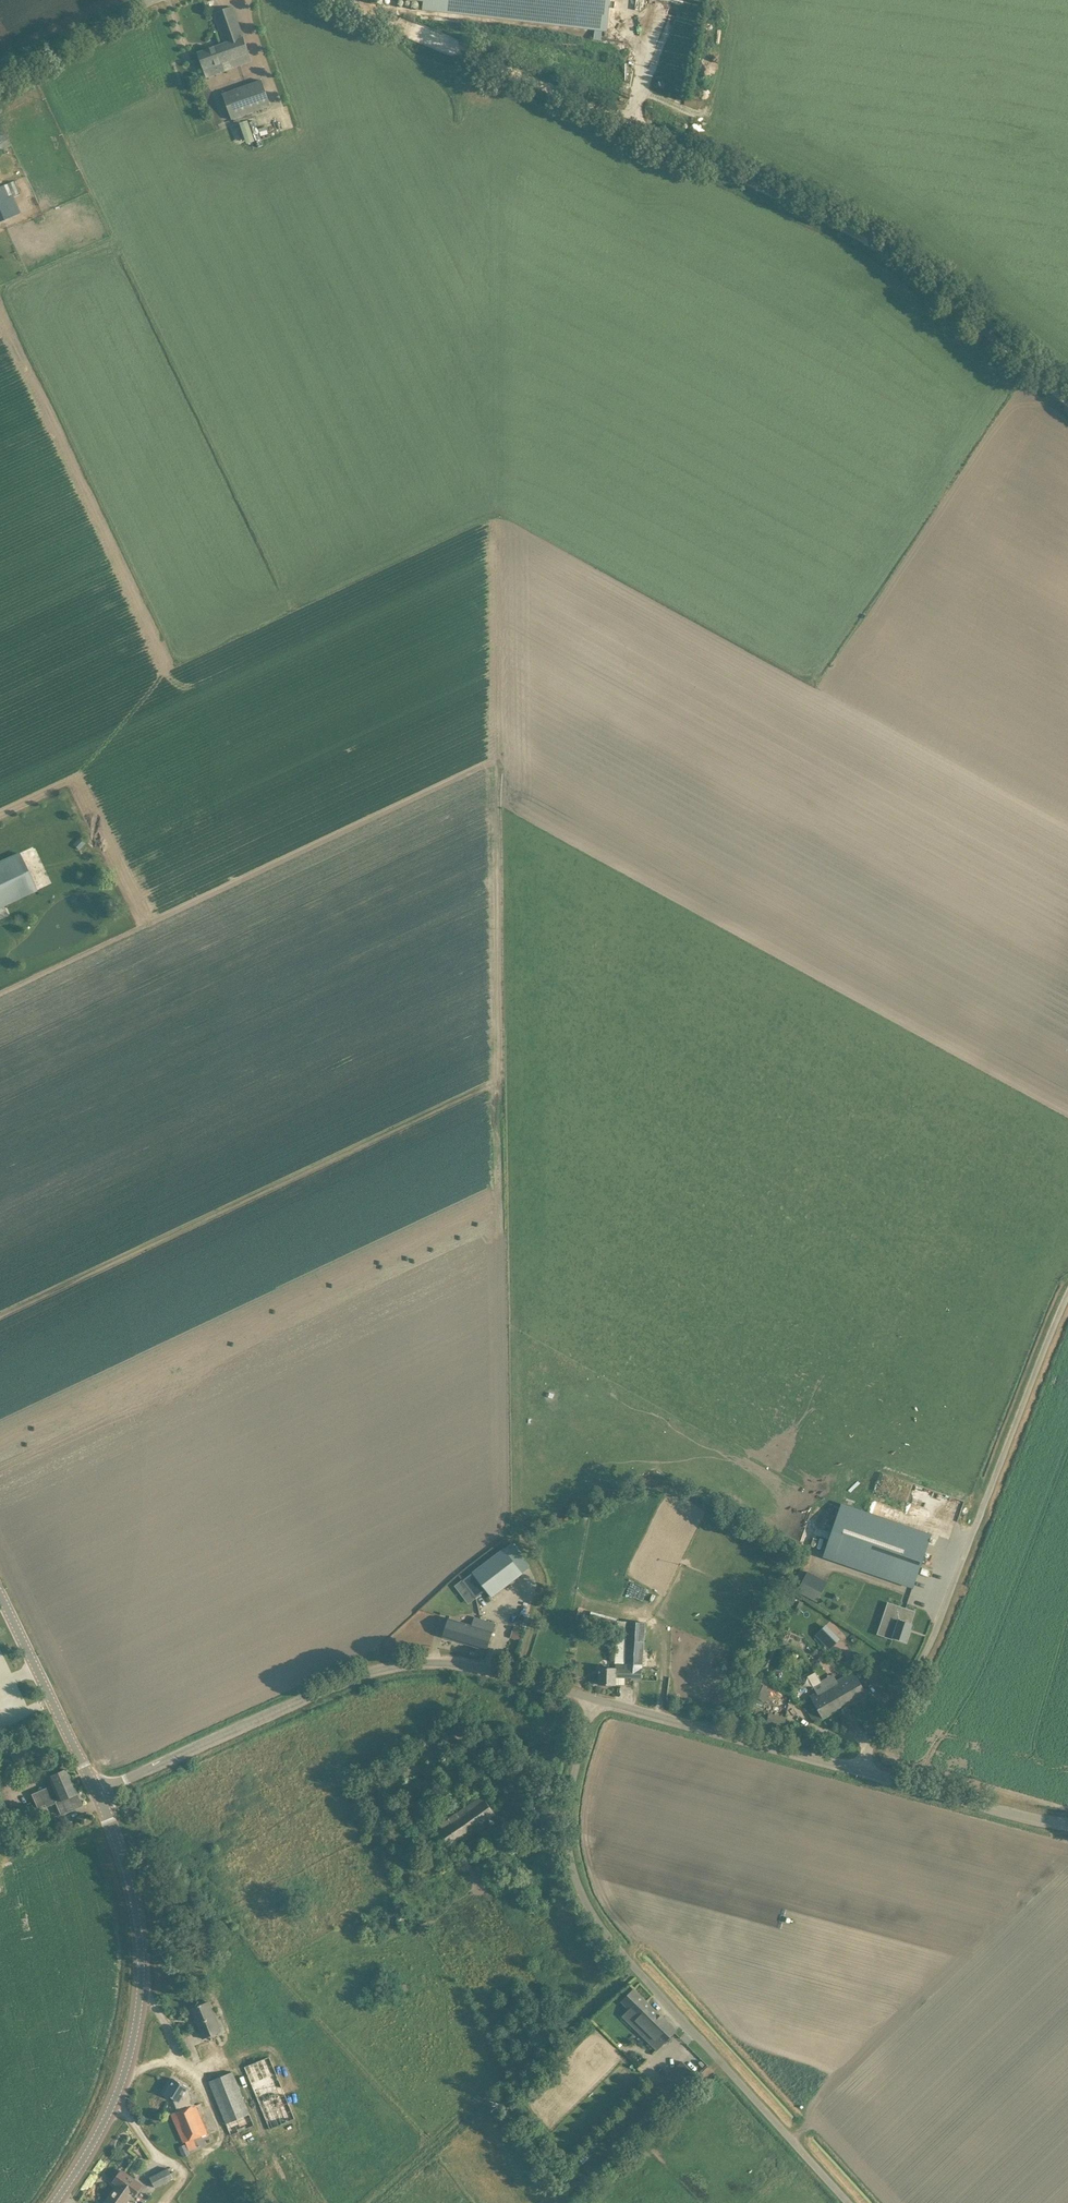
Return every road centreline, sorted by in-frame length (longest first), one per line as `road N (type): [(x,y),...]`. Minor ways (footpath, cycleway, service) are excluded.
road 1 (track): [(387,20),(856,234),(1067,399)]
road 2 (unclassified): [(851,2202),(599,1919),(578,1875),(574,1839),(601,1701)]
road 3 (unclassified): [(96,1791),(382,1669),(464,1663),(601,1701)]
road 4 (unclassified): [(866,1775),(944,1627),(1067,1305)]
road 5 (tertiary): [(53,2202),(109,2113),(131,2050),(142,1975),(119,1844),(96,1791)]
road 6 (unclassified): [(866,1775),(601,1701)]
road 7 (tertiary): [(96,1791),(0,1593)]
road 8 (unclassified): [(1067,1823),(866,1775)]
road 9 (unclassified): [(0,76),(154,0)]

